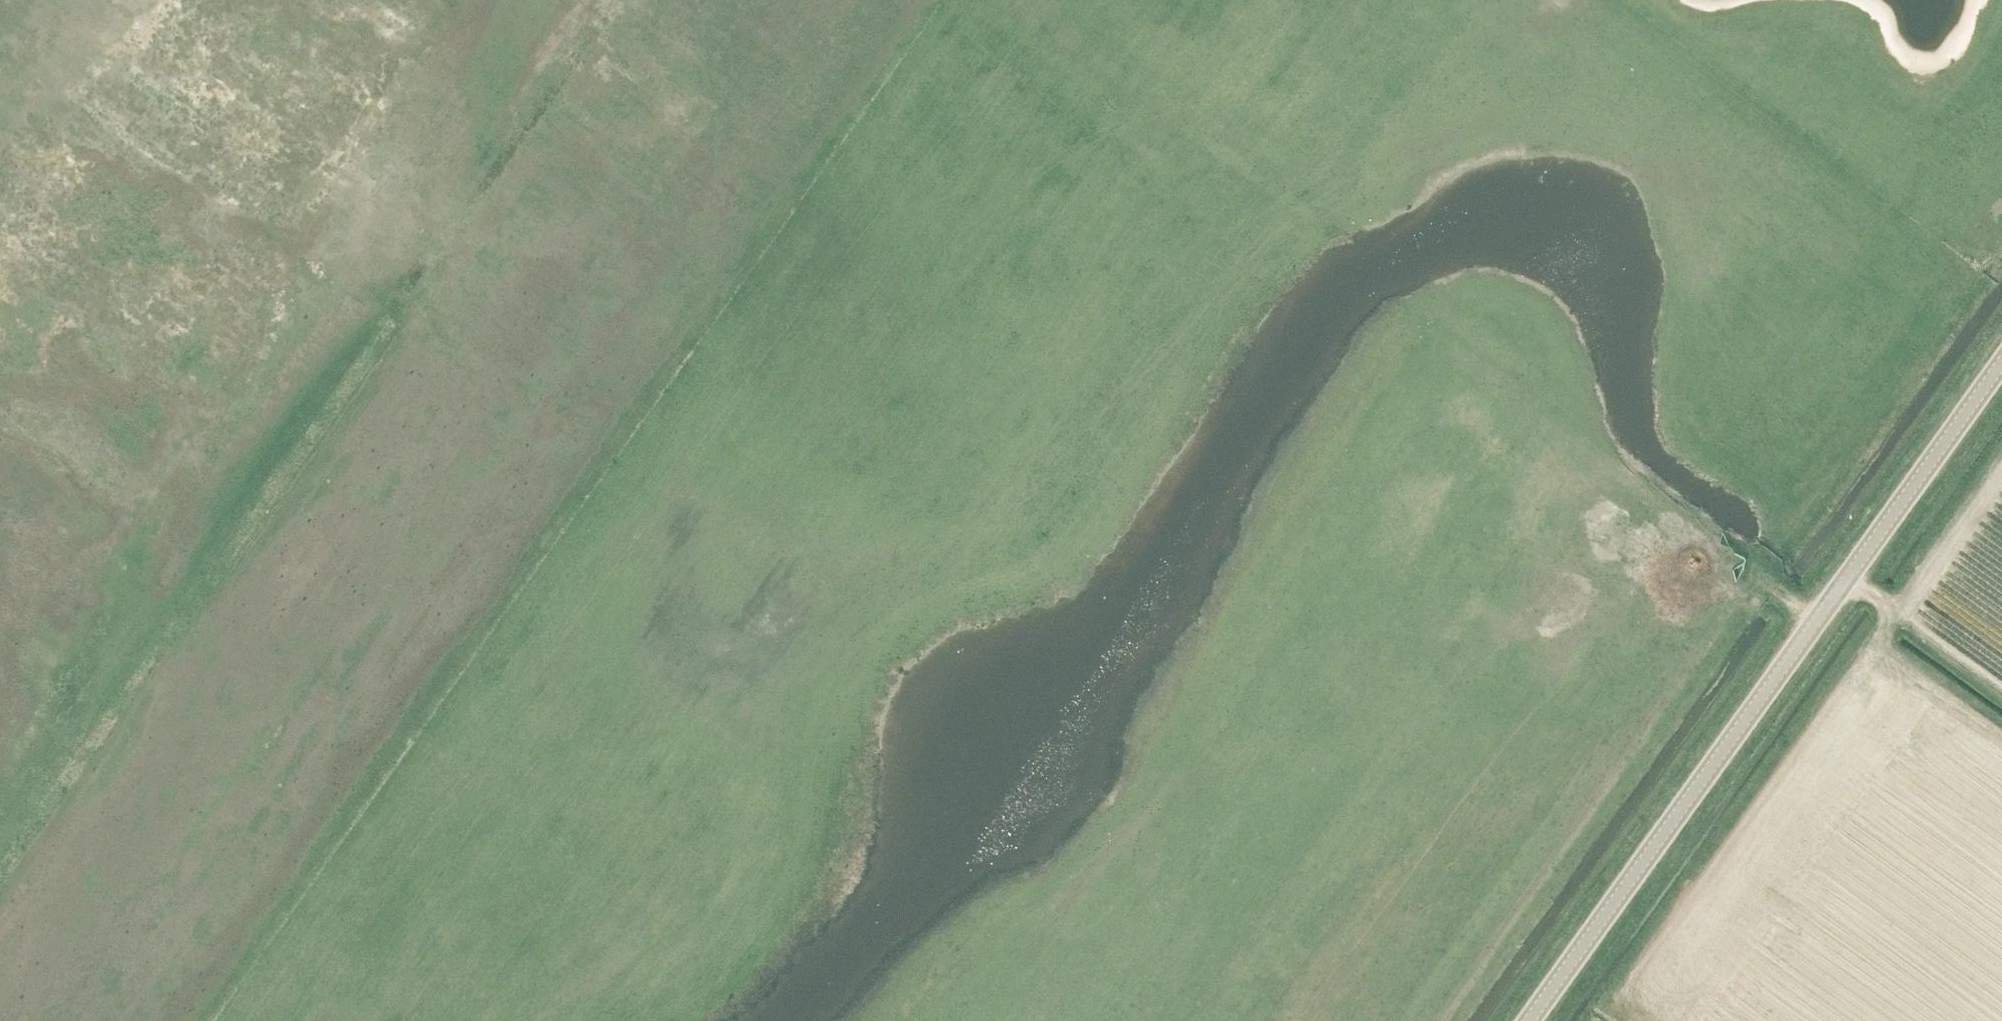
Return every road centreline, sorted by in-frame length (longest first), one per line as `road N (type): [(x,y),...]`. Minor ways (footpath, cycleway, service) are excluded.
road 1 (unclassified): [(1527,1020),(2001,363)]

